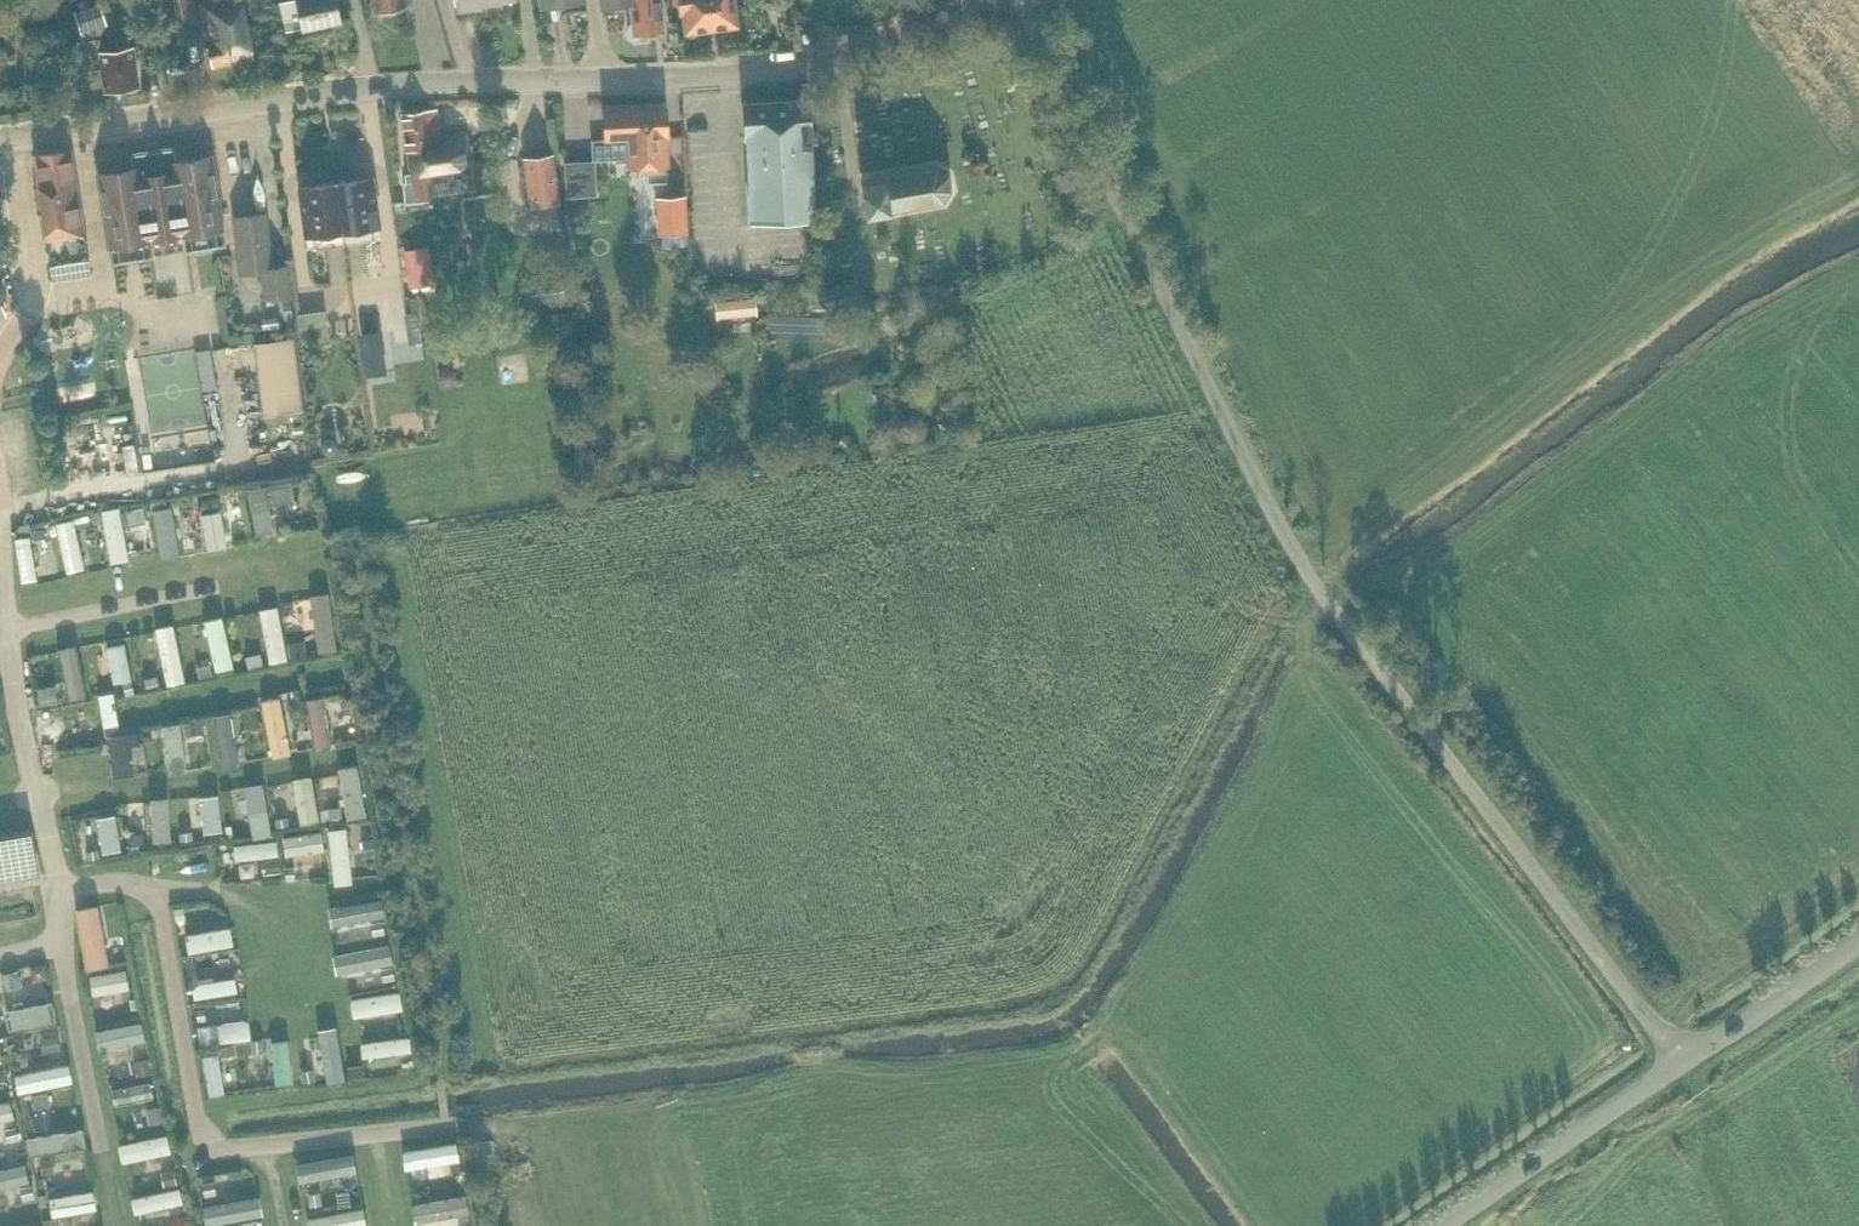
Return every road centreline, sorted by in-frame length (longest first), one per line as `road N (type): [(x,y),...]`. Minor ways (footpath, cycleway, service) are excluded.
road 1 (unclassified): [(1684,1060),(1299,561),(1020,0)]
road 2 (tertiary): [(0,140),(381,86),(773,73),(850,57),(994,0)]
road 3 (unclassified): [(1684,1060),(1444,1225)]
road 4 (track): [(620,1225),(594,1176),(553,1146),(498,1130),(446,1127)]
road 5 (unclassified): [(1684,1060),(1858,939)]

